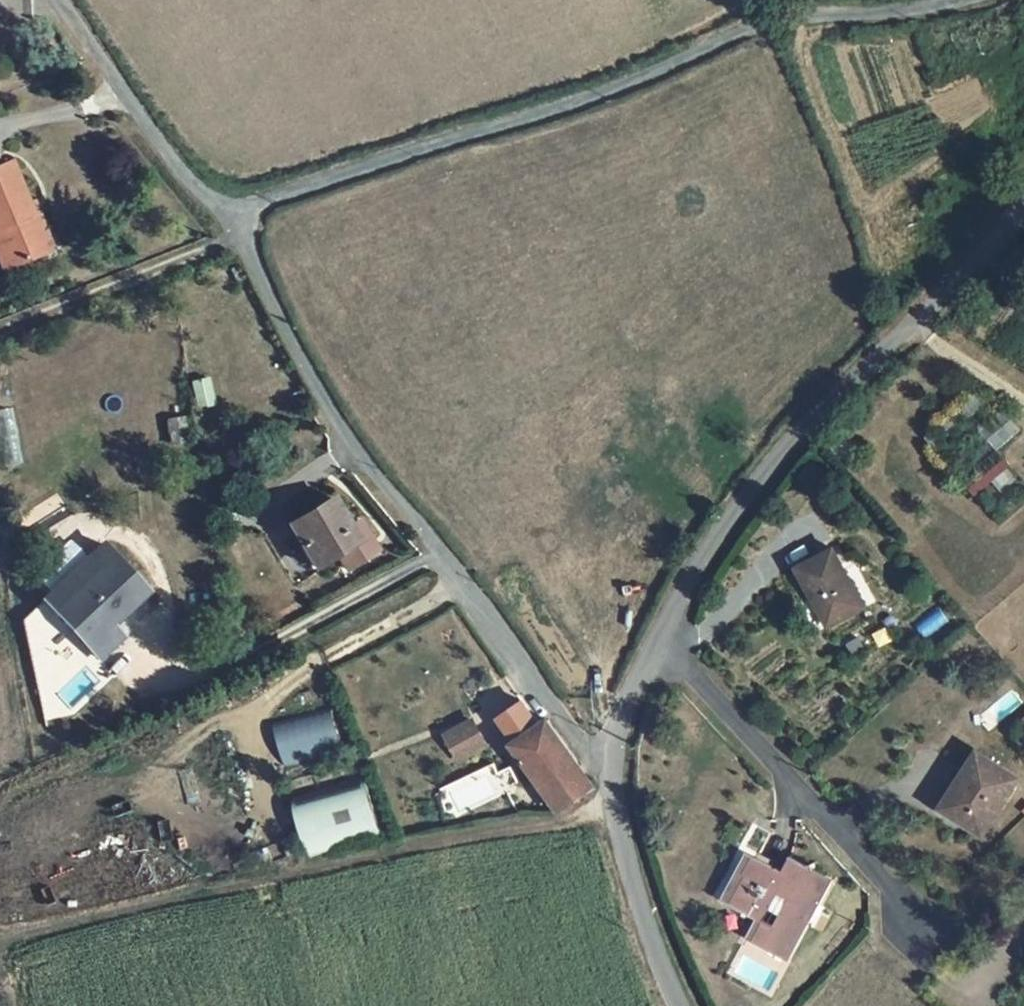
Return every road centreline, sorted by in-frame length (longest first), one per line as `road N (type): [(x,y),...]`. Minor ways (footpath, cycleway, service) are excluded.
road 1 (unclassified): [(954,0),(762,24),(551,113),(225,215)]
road 2 (unclassified): [(613,768),(532,682),(335,422),(225,215)]
road 3 (unclassified): [(1023,204),(902,341),(779,451),(698,561),(661,636)]
road 4 (residential): [(661,636),(929,933)]
road 5 (unclassified): [(225,215),(122,97),(53,0)]
road 6 (unclassified): [(613,768),(625,867),(683,1005)]
road 7 (unclassified): [(661,636),(622,704),(613,768)]

